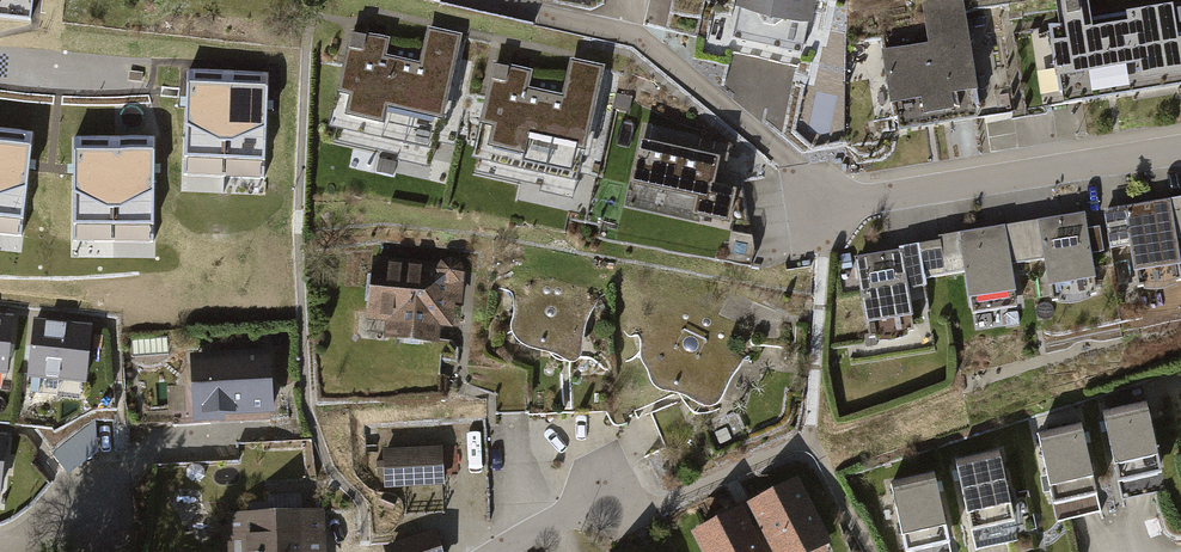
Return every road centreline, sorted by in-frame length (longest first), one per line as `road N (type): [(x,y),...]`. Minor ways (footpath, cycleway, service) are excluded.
road 1 (residential): [(1180,148),(818,205),(789,161),(639,38),(539,15)]
road 2 (residential): [(495,551),(604,499)]

